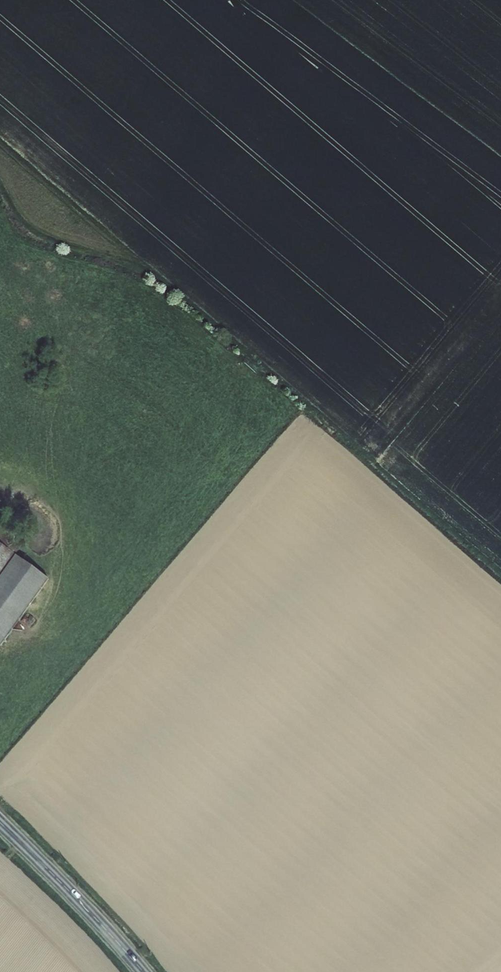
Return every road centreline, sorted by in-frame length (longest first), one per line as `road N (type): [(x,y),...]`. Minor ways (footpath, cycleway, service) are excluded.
road 1 (tertiary): [(144,971),(0,822)]

